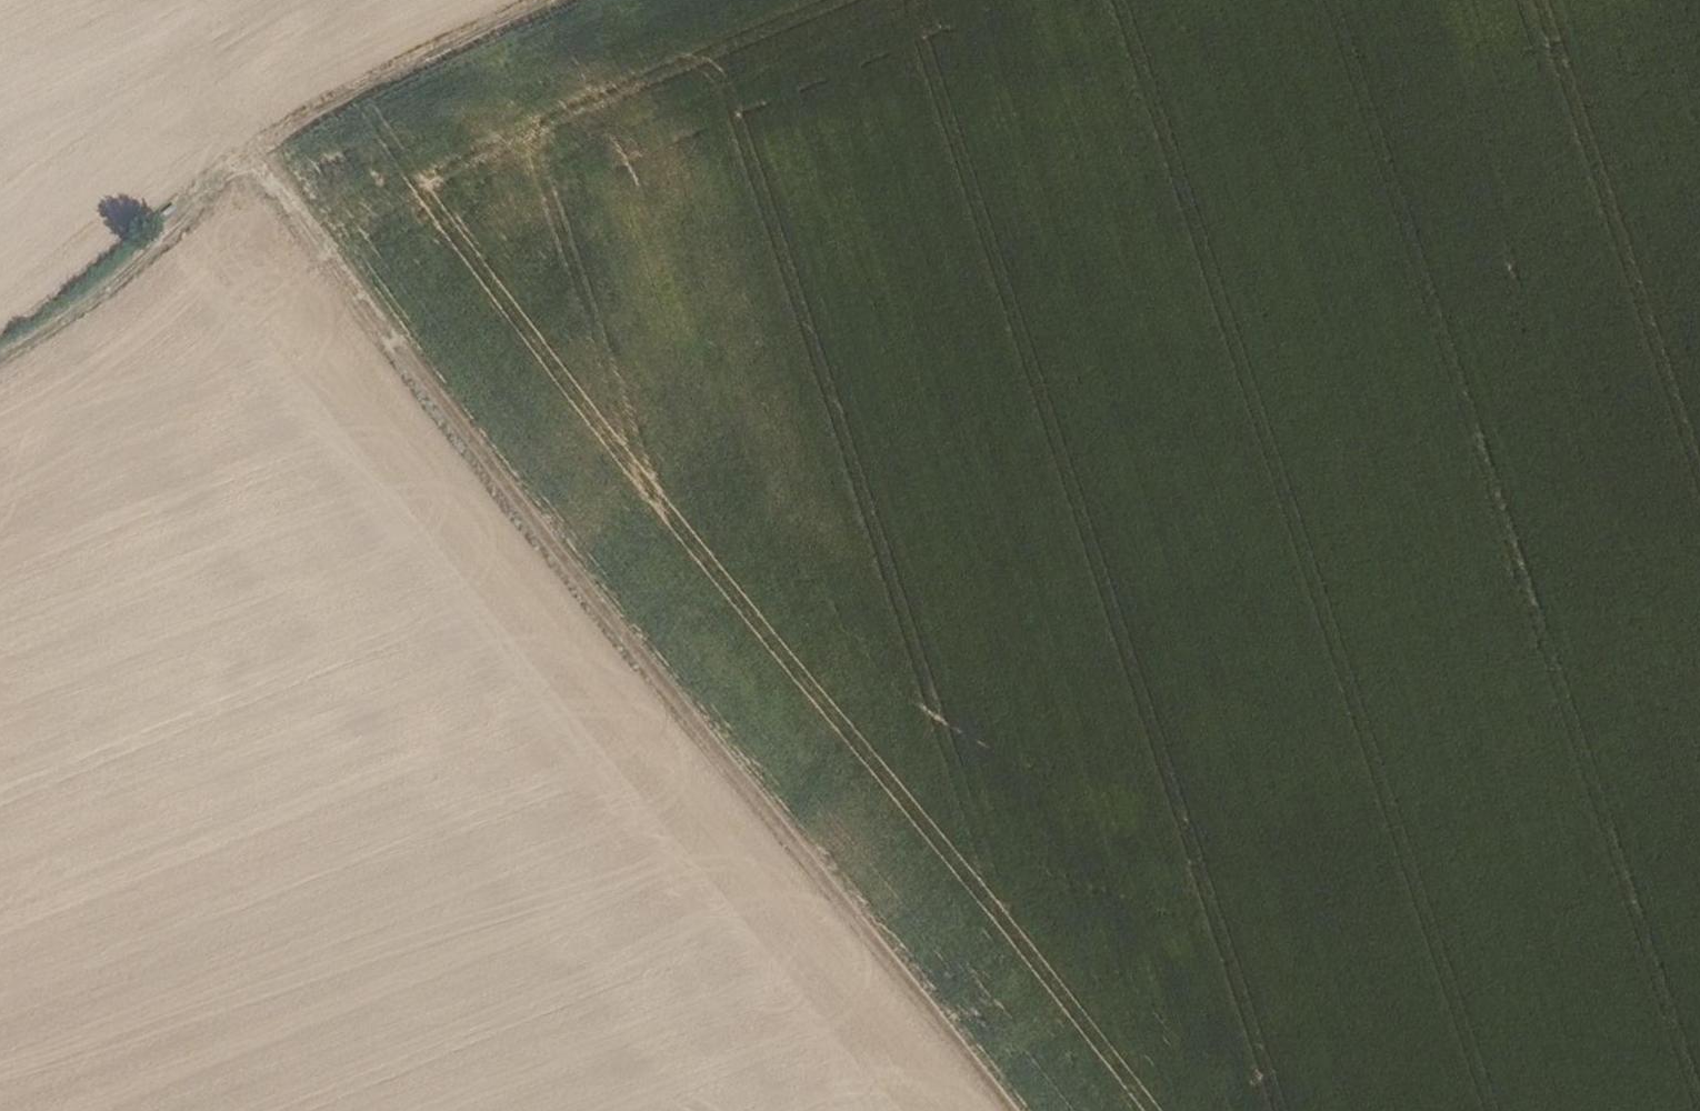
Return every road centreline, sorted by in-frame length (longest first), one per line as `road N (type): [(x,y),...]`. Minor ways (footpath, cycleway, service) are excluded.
road 1 (track): [(263,151),(522,521),(994,1110)]
road 2 (track): [(561,0),(392,75),(263,151),(95,308),(0,359)]

